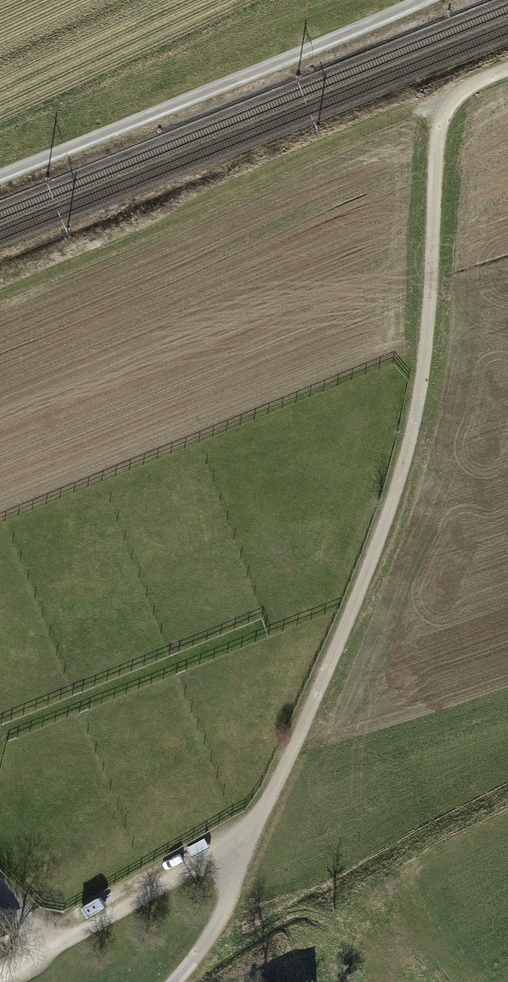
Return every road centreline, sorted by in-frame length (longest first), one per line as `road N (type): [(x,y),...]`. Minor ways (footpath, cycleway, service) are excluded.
road 1 (track): [(200,955),(227,912),(341,644),(414,432),(440,135),(475,90),(507,74)]
road 2 (track): [(432,0),(0,176)]
road 3 (track): [(240,867),(186,872),(0,978)]

